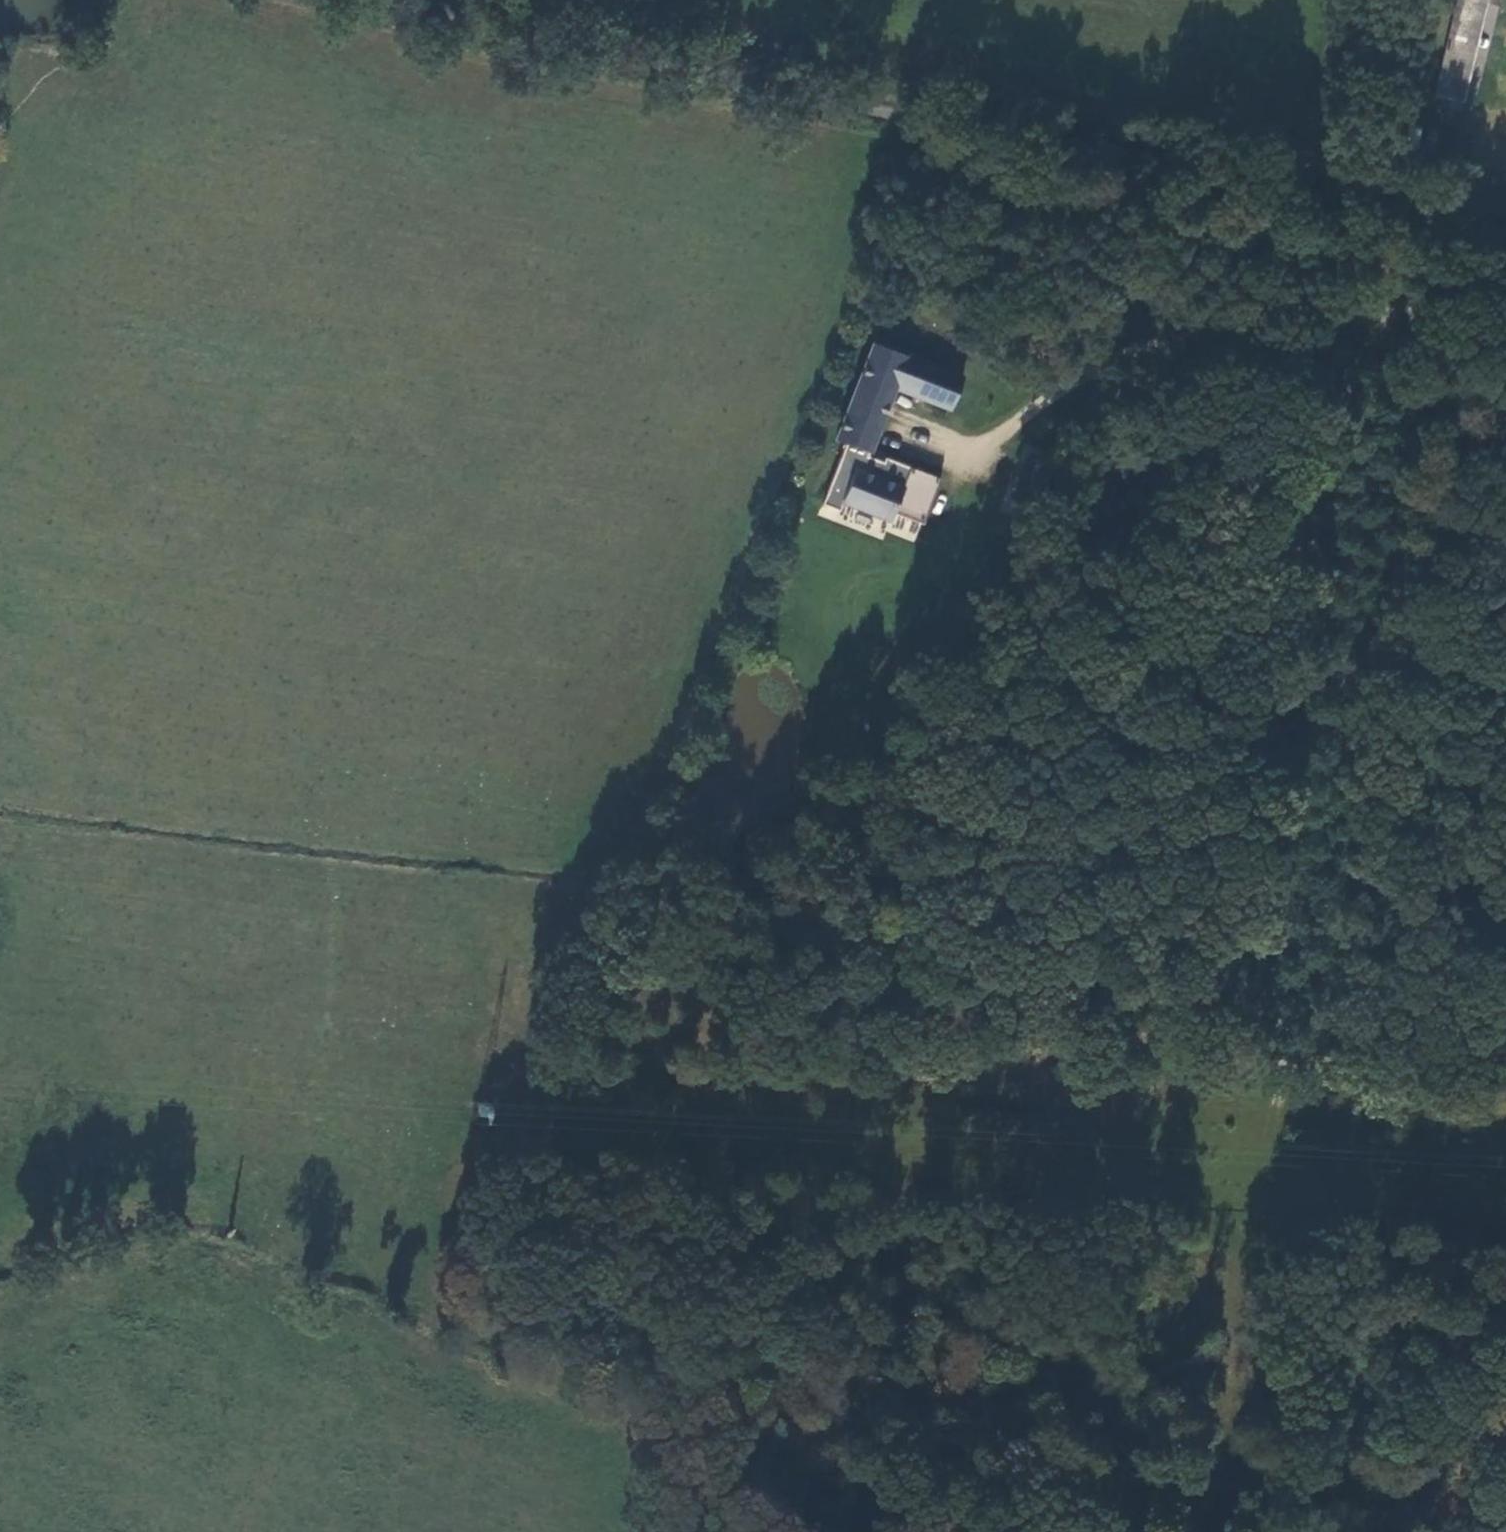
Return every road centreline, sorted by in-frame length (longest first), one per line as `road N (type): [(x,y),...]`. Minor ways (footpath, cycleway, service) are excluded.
road 1 (unclassified): [(396,0),(809,106),(1327,183),(1426,218),(1505,225)]
road 2 (track): [(1369,326),(1373,390),(1335,729),(1278,1108),(1256,1210),(1226,1284)]

